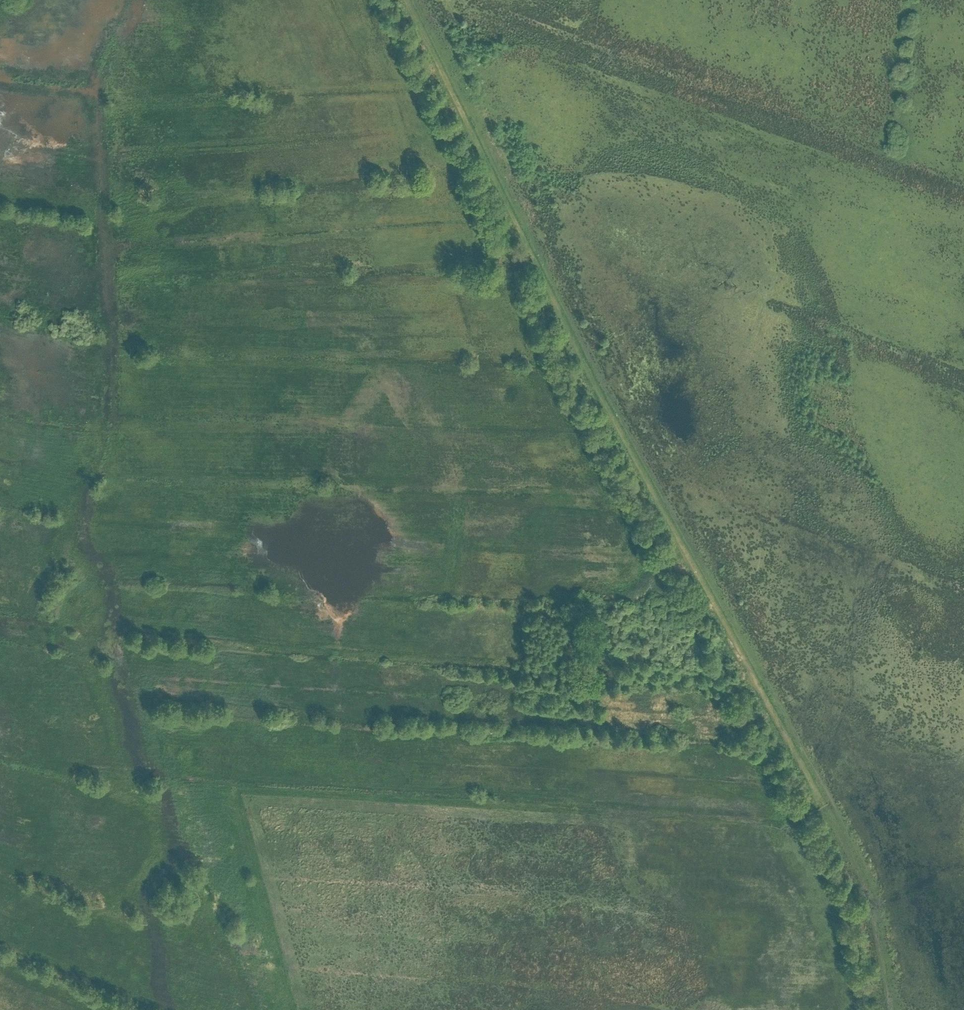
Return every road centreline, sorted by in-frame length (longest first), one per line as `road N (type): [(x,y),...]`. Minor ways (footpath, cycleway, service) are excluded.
road 1 (track): [(892,1009),(862,875),(591,374),(407,0)]

